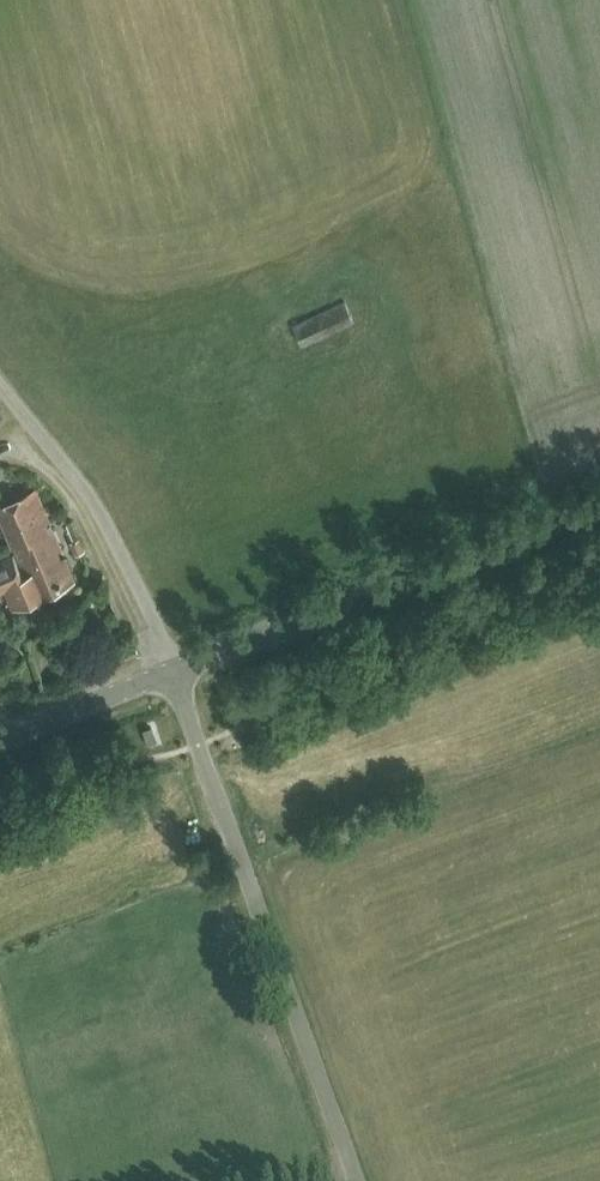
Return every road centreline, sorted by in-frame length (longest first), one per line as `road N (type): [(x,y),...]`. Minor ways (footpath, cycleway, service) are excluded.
road 1 (unclassified): [(357,1180),(169,671)]
road 2 (tertiary): [(169,671),(599,501)]
road 3 (unclassified): [(169,671),(92,504),(0,390)]
road 4 (tertiary): [(0,739),(169,671)]

